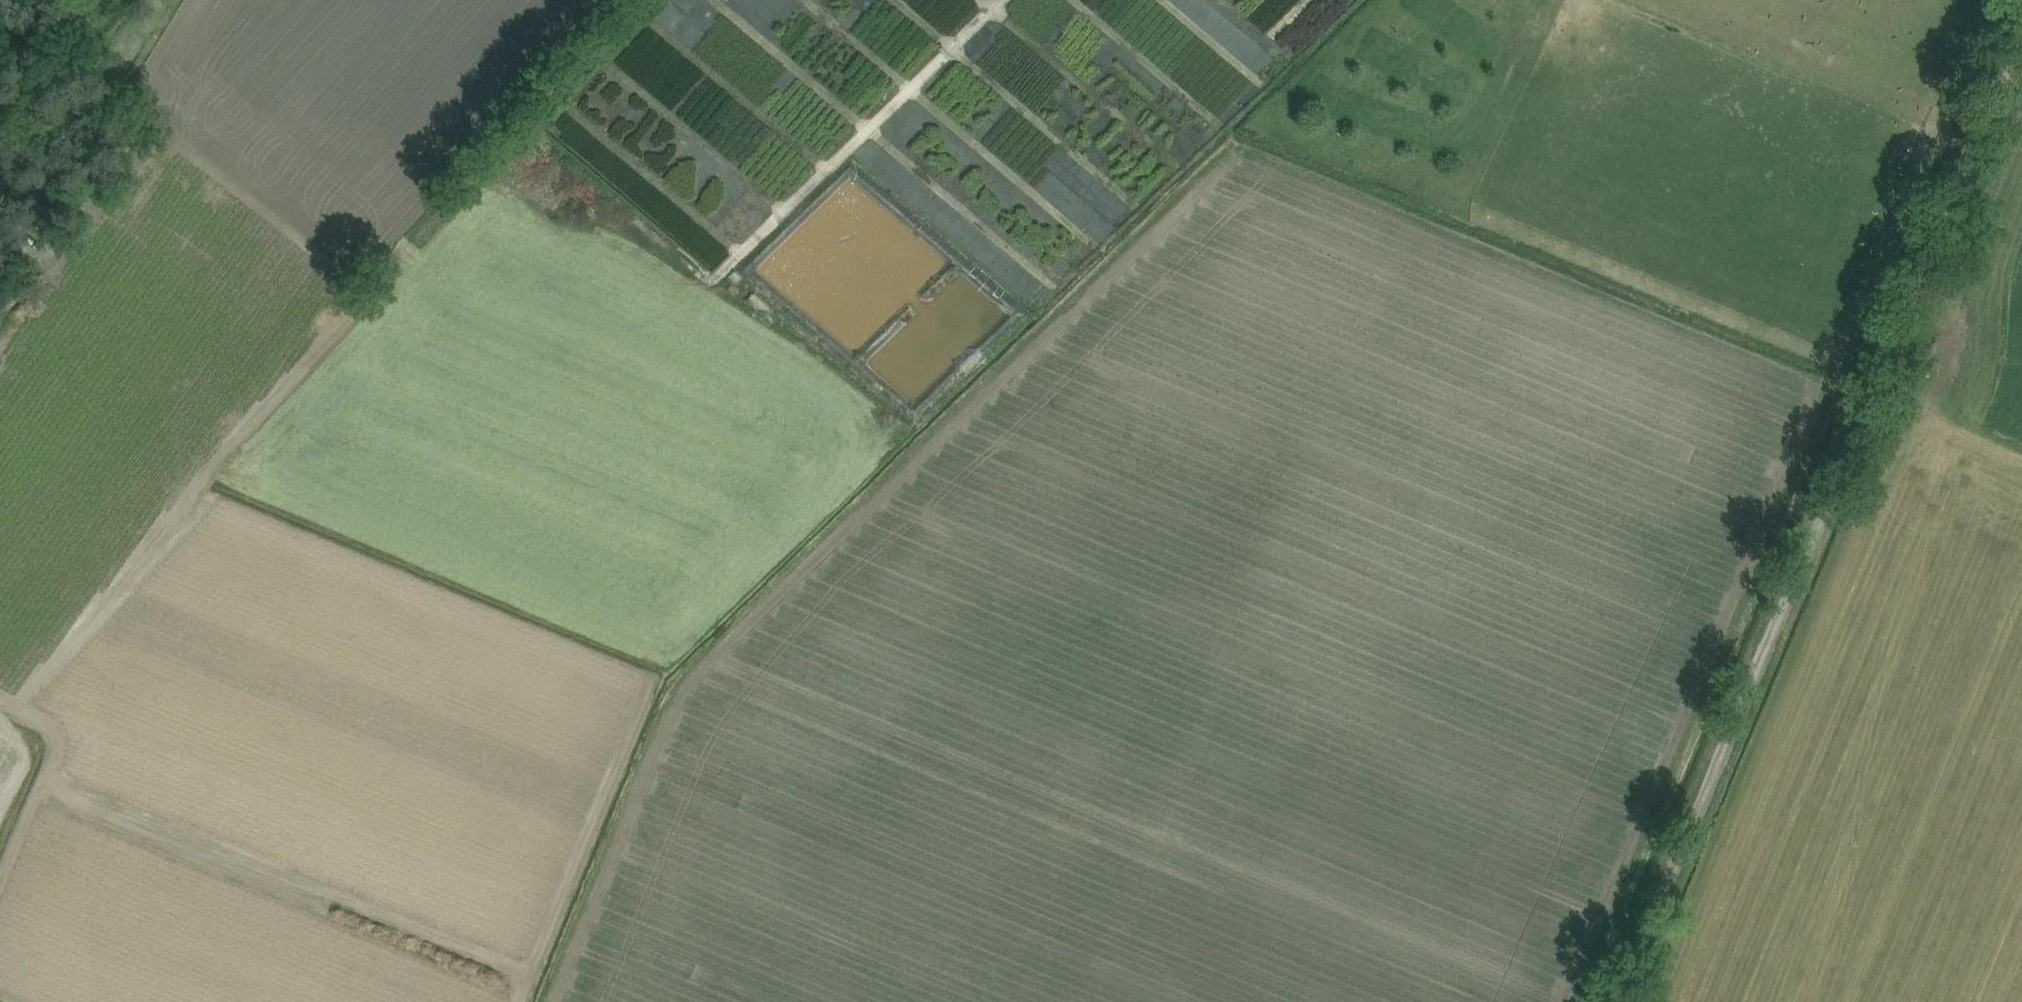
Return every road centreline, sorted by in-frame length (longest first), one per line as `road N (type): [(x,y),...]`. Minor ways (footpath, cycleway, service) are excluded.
road 1 (track): [(2021,40),(1619,1001)]
road 2 (tertiary): [(0,255),(160,0)]

